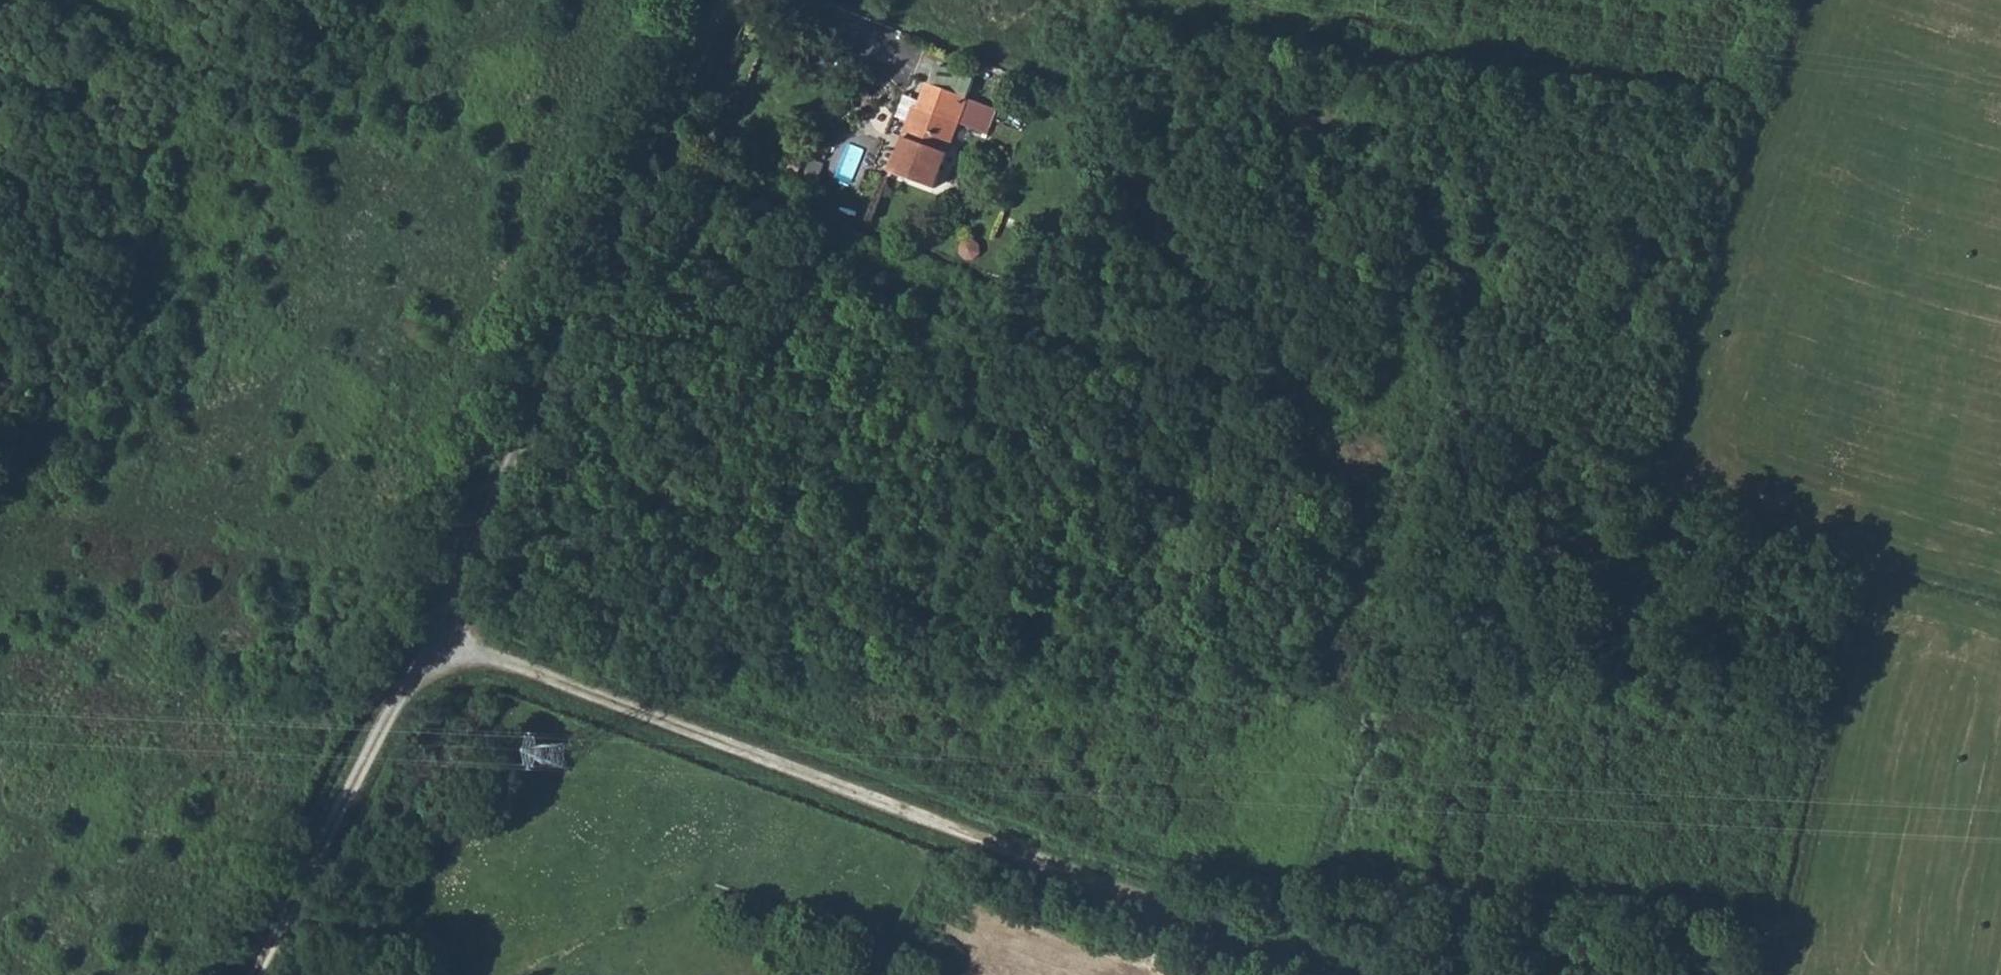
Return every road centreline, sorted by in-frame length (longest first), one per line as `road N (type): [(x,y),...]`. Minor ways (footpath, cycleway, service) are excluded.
road 1 (track): [(1349,974),(518,665),(423,642)]
road 2 (track): [(423,642),(734,0)]

